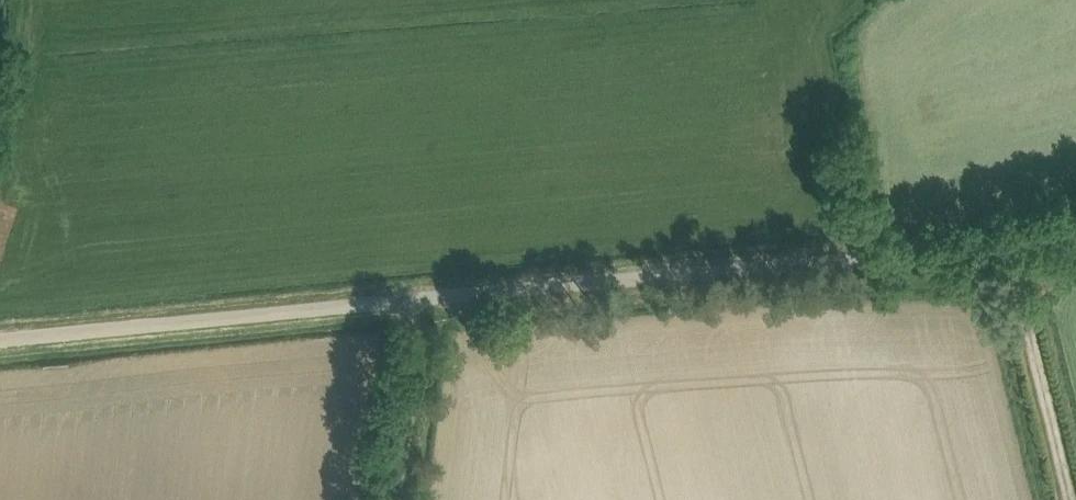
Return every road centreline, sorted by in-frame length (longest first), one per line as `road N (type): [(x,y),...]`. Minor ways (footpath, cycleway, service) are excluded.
road 1 (unclassified): [(0,339),(144,319),(1015,243),(1075,225)]

